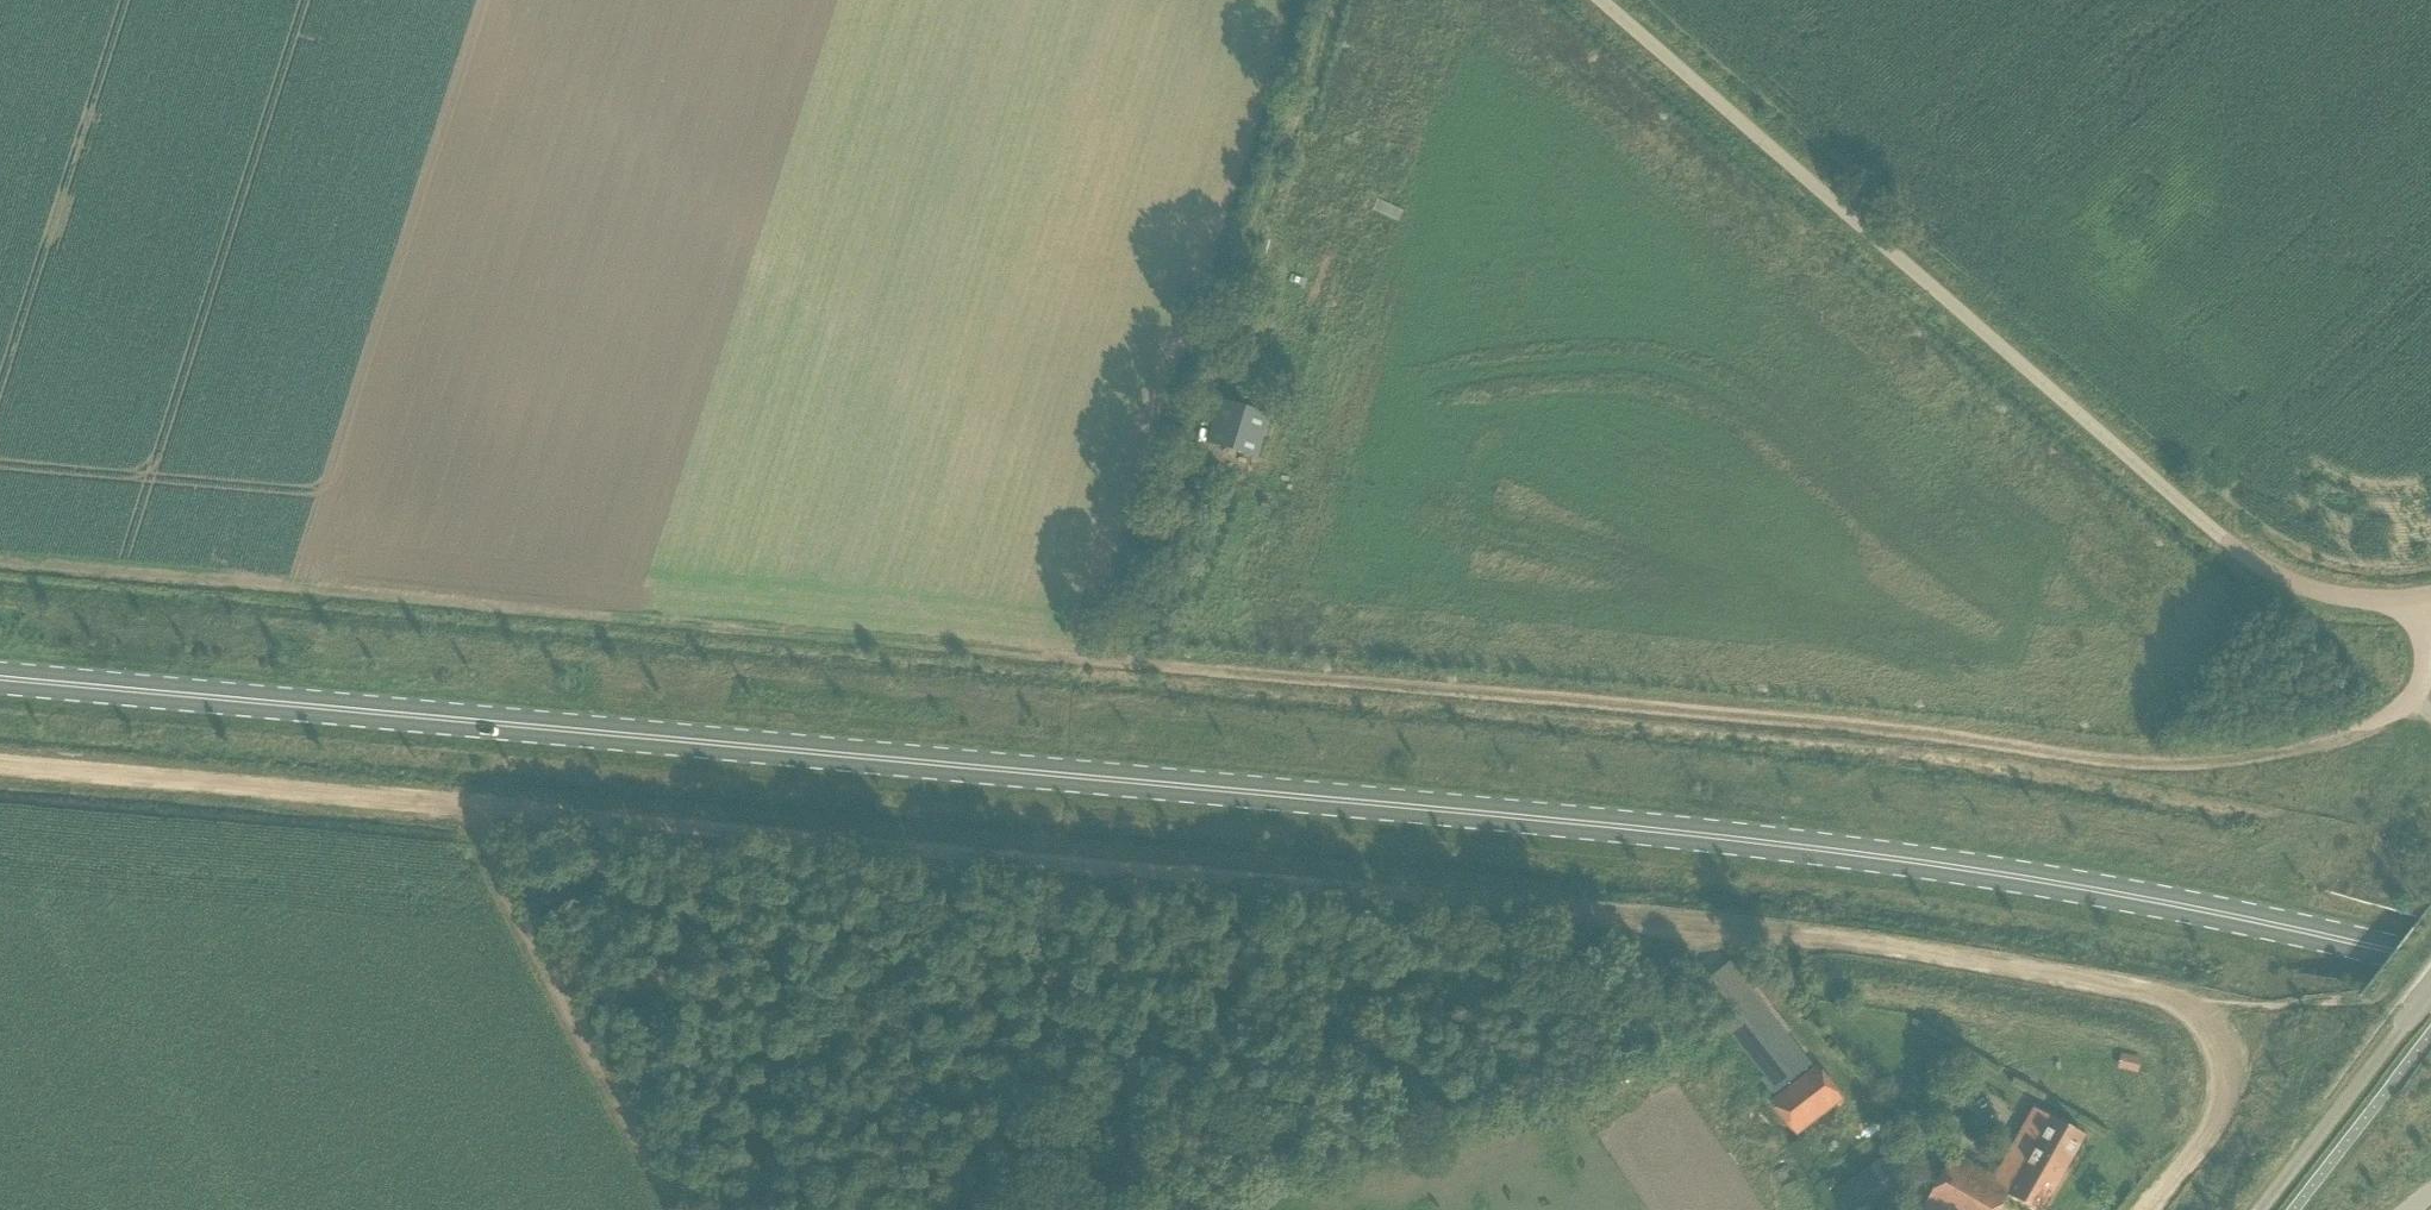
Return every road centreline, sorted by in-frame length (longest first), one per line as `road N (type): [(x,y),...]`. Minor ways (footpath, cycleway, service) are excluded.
road 1 (track): [(0,562),(1902,731),(2189,765),(2346,739),(2389,715),(2415,689),(2428,654),(2423,600)]
road 2 (secondary): [(2430,962),(2105,892),(1782,845),(0,677)]
road 3 (track): [(2141,1209),(2176,1174),(2211,1092),(2199,1040),(2148,1000),(1841,944),(1488,904),(0,766)]
road 4 (unclassified): [(2430,598),(2350,601),(2301,591),(2223,538),(1600,0)]
road 5 (track): [(1109,664),(1328,0)]

